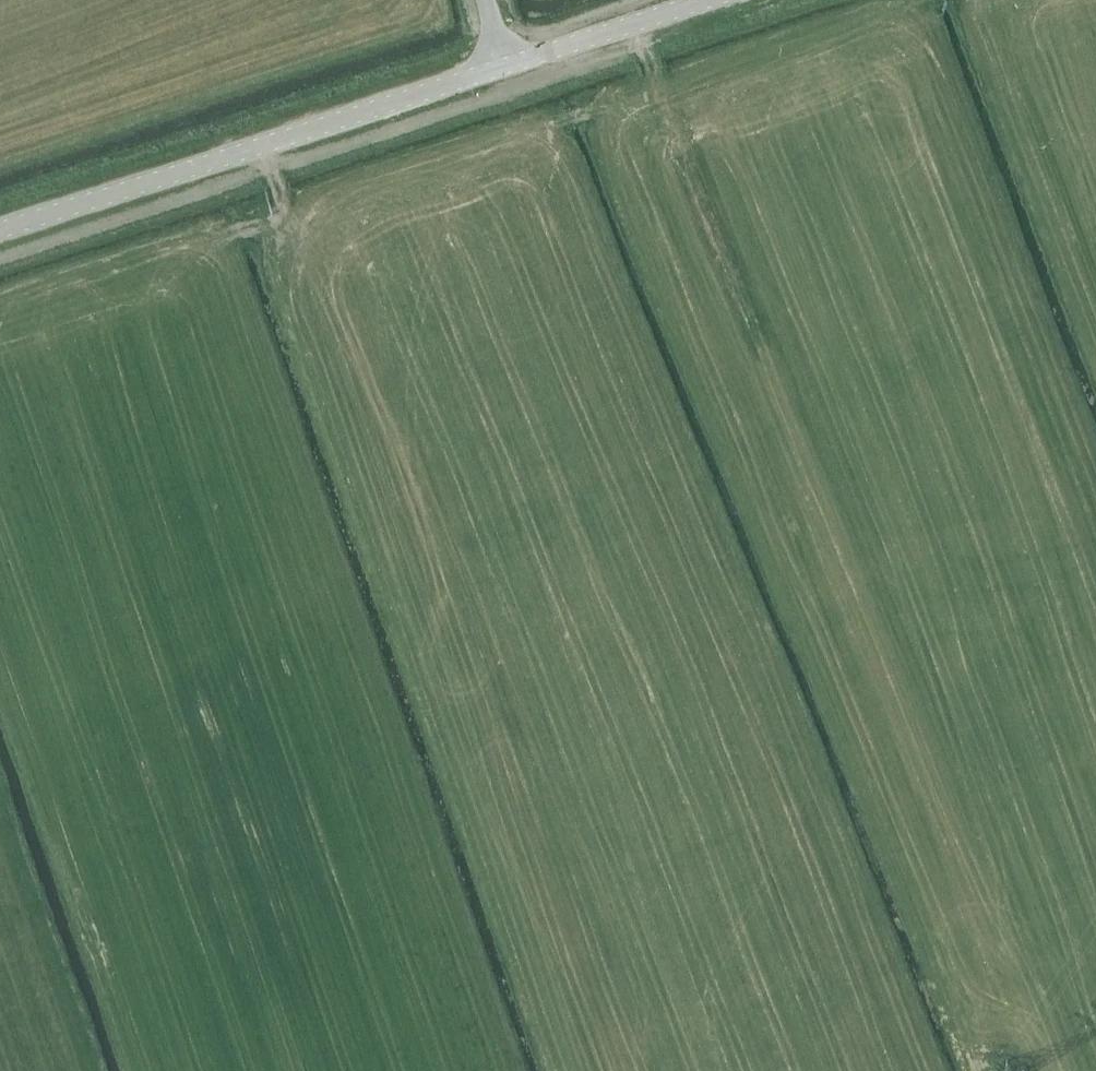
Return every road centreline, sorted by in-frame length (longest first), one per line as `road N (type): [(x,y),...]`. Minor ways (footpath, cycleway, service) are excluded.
road 1 (tertiary): [(0,236),(709,0)]

